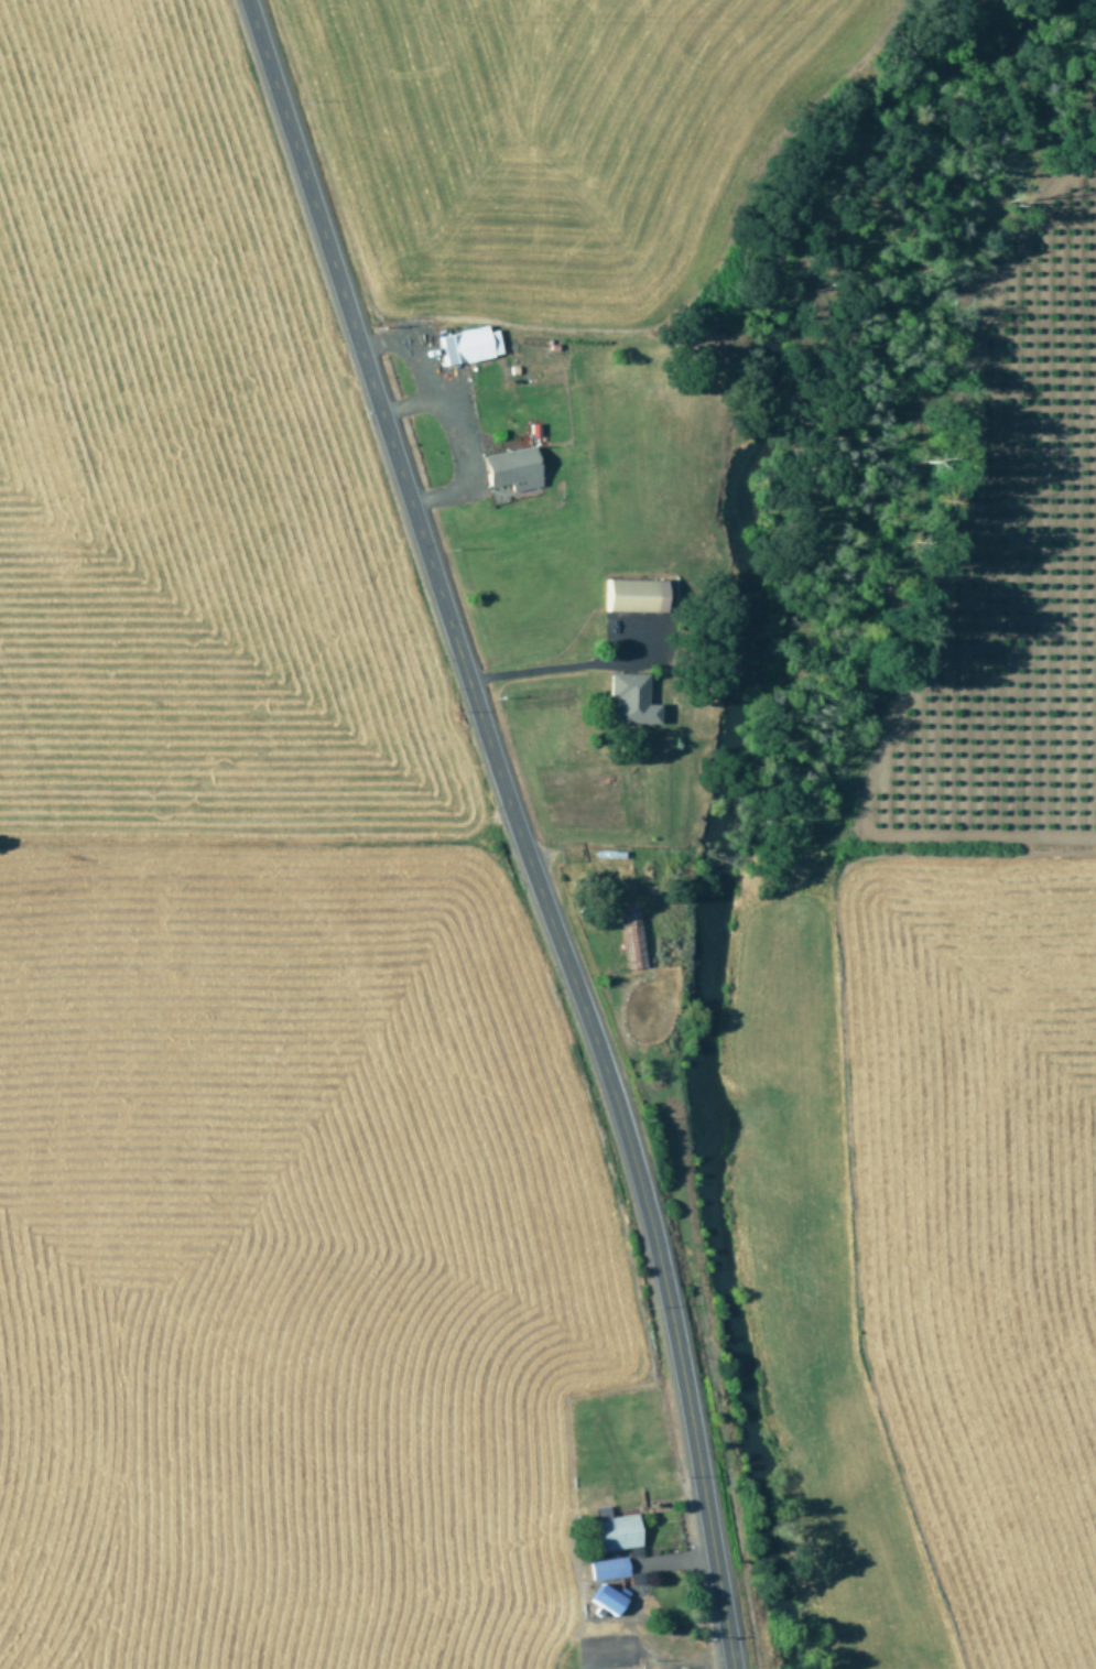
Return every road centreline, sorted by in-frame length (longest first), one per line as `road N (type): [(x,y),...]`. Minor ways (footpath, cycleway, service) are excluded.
road 1 (tertiary): [(729,1668),(674,1330),(632,1161),(248,0)]

